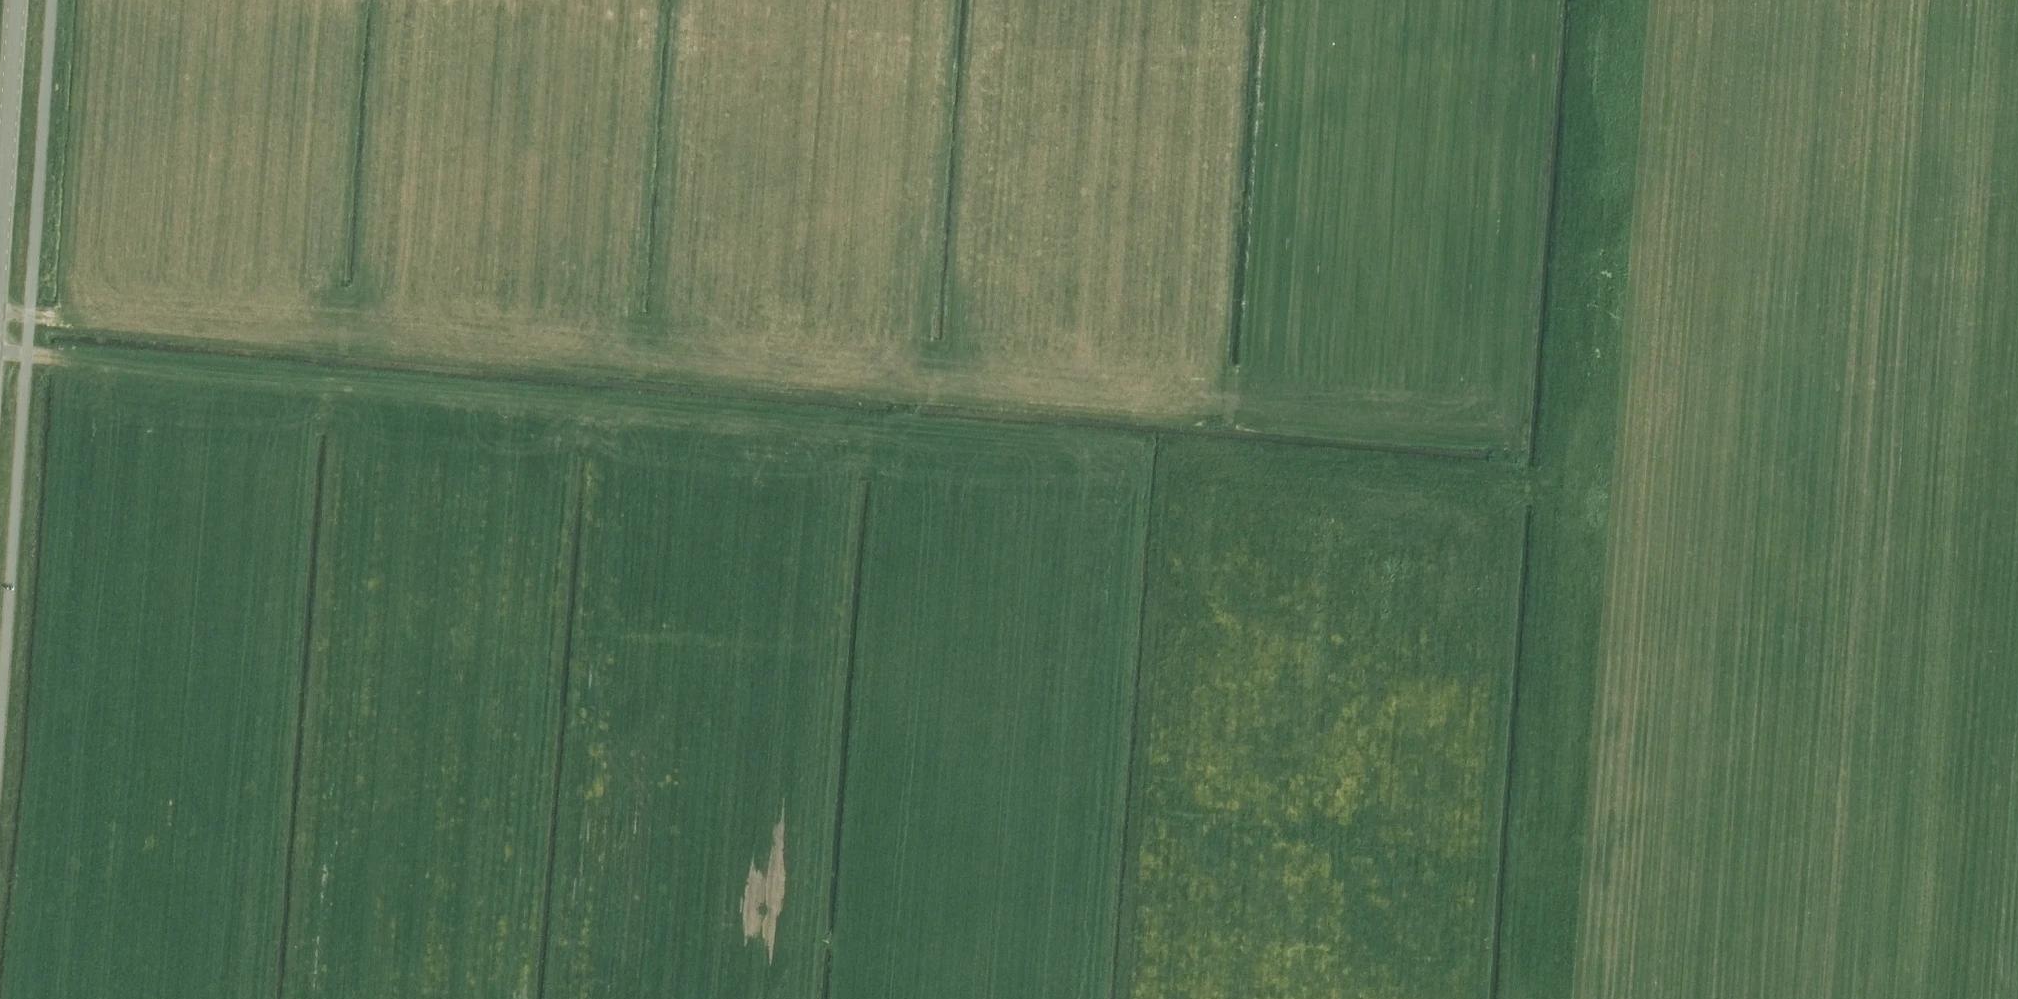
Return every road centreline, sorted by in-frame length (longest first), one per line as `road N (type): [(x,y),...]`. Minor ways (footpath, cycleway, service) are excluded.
road 1 (tertiary): [(0,248),(17,0)]

